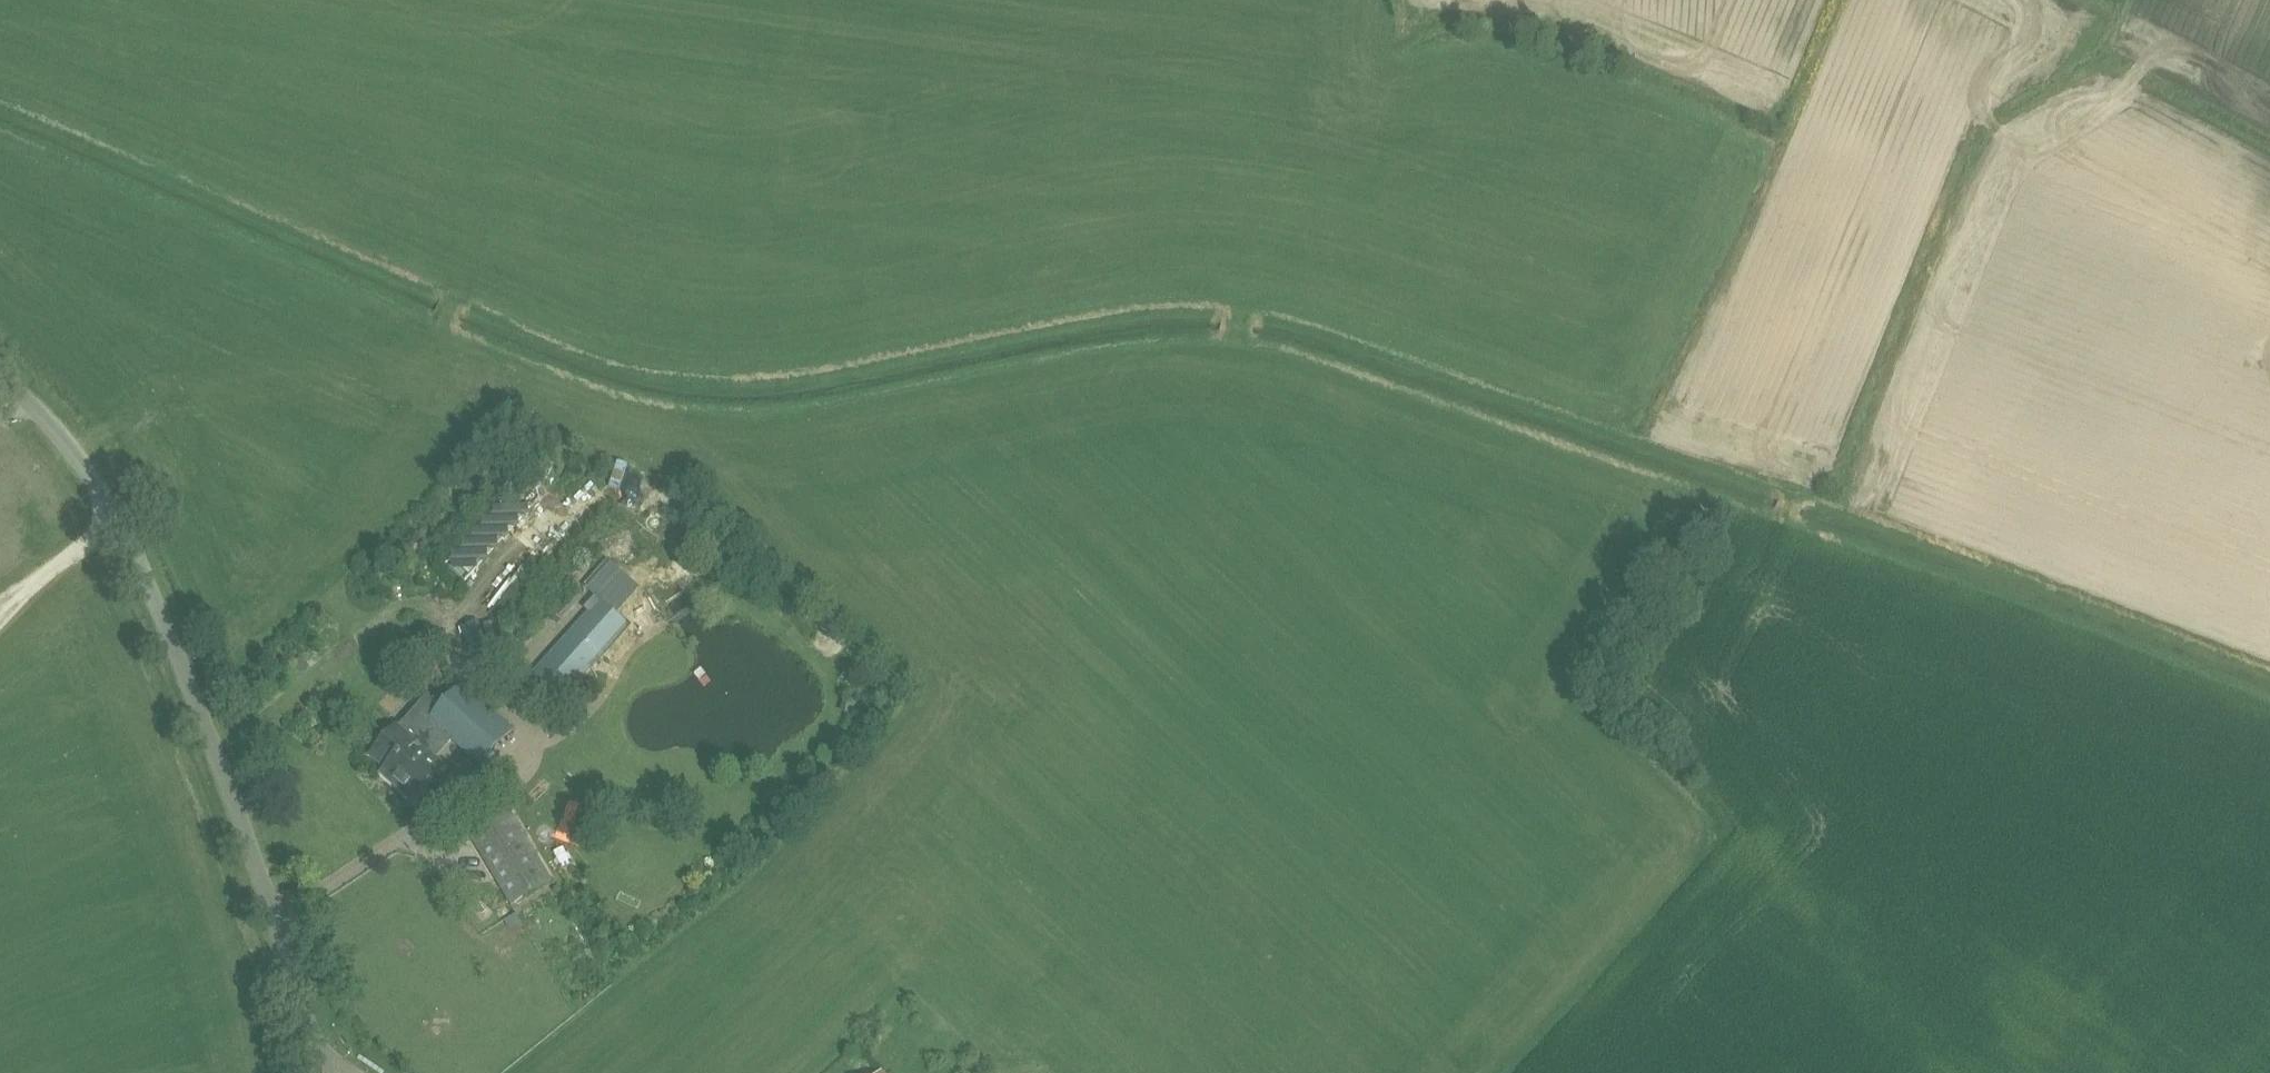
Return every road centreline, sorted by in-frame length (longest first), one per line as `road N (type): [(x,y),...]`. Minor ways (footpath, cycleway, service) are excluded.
road 1 (unclassified): [(315,1072),(279,931),(154,603),(85,471),(0,377)]

